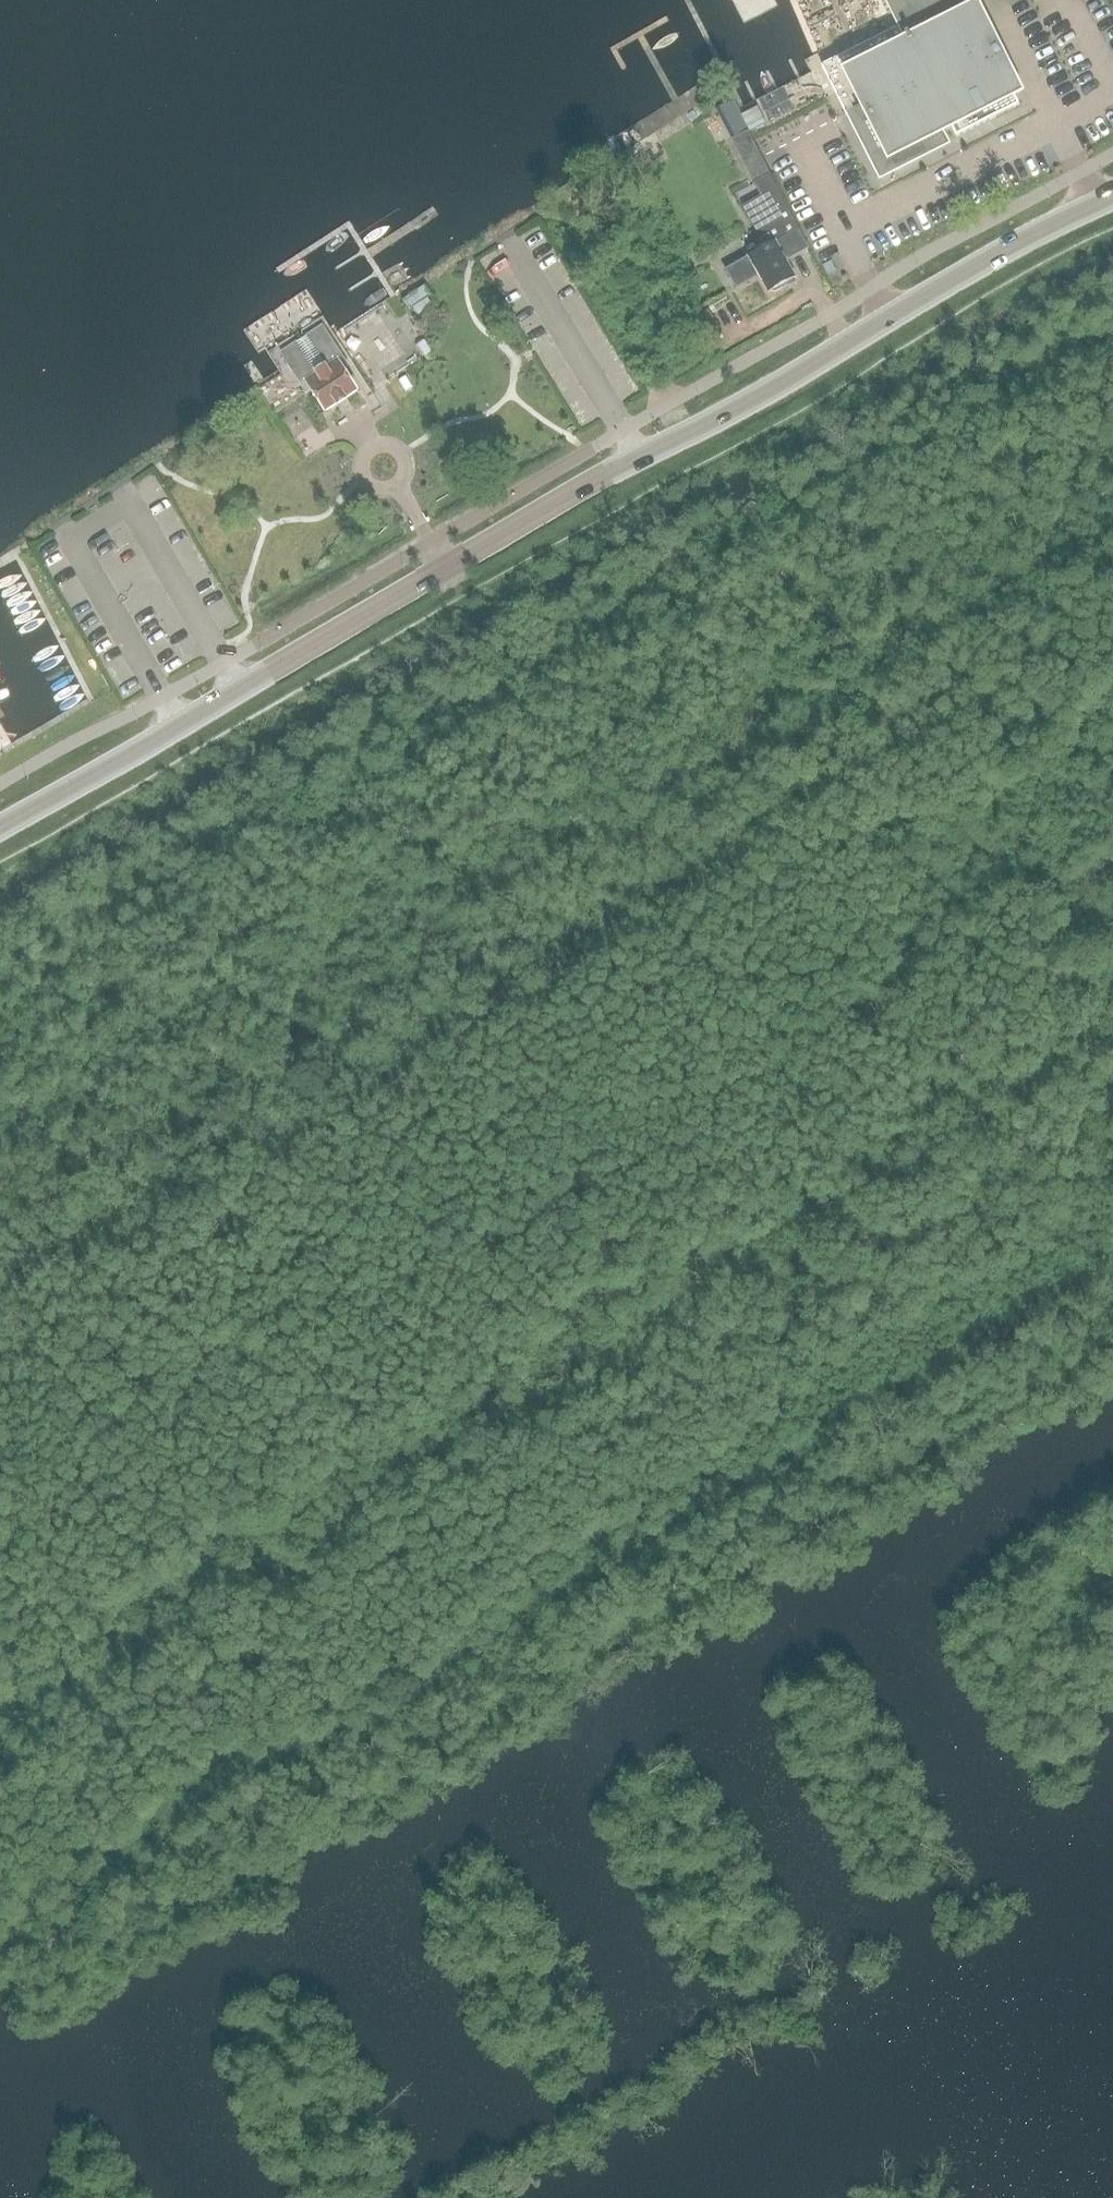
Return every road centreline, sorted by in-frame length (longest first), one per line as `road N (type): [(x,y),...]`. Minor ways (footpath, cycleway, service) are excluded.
road 1 (secondary): [(0,830),(1020,240),(1112,197)]

